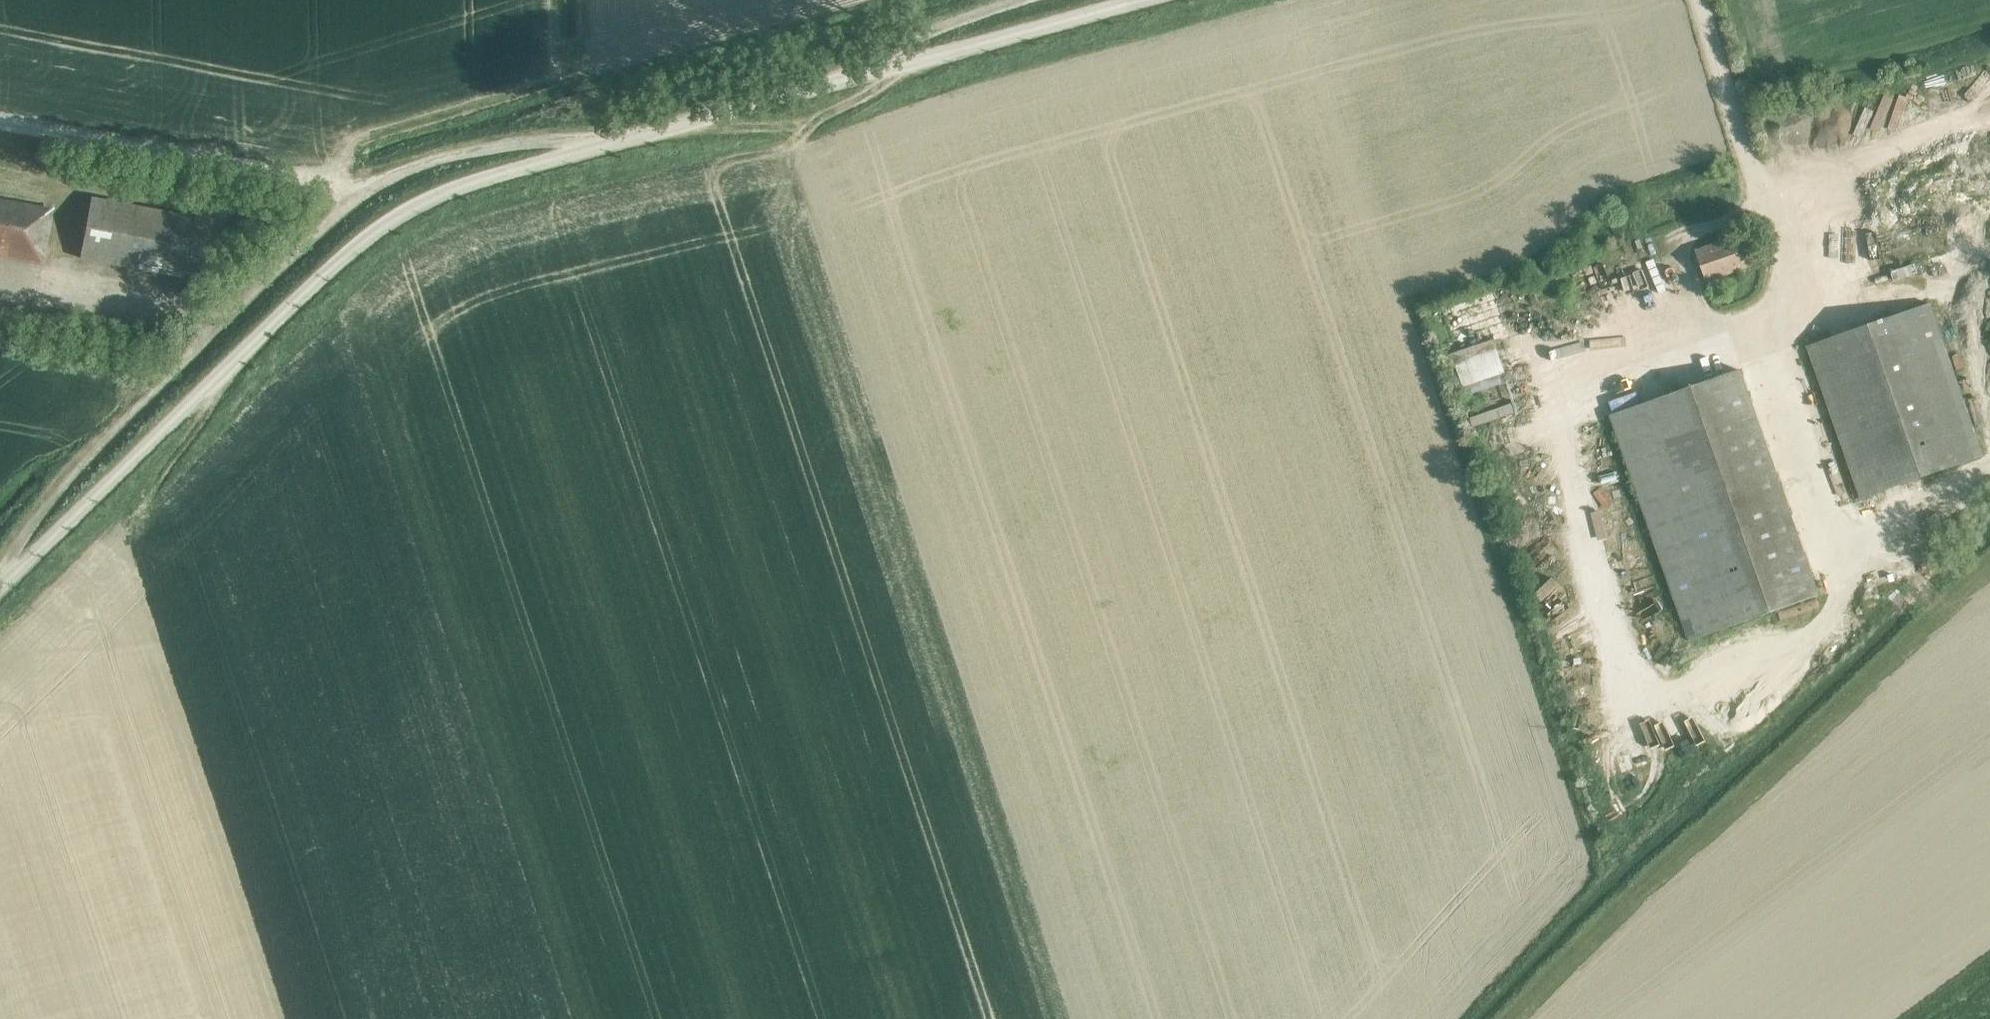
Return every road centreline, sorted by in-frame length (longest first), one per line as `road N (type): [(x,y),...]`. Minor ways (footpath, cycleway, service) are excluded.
road 1 (unclassified): [(0,591),(340,260),(411,208),(503,174),(1138,0)]
road 2 (track): [(870,73),(894,50),(937,28),(1020,0)]

